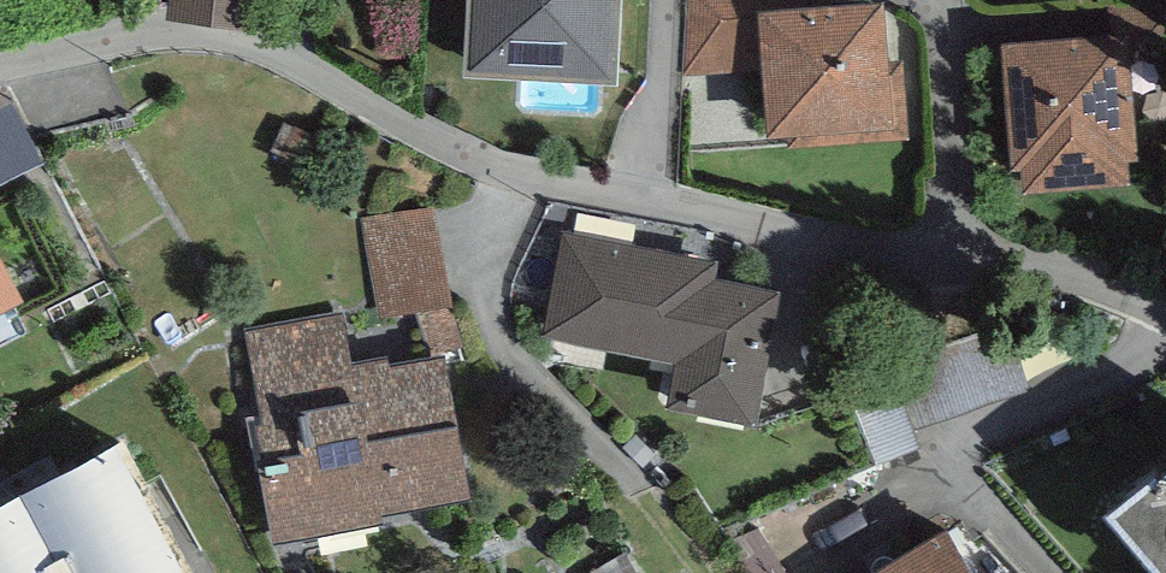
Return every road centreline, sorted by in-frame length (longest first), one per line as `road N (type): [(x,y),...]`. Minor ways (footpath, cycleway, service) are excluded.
road 1 (residential): [(1165,310),(1108,286),(633,214),(463,158),(240,41),(126,40),(0,75)]

